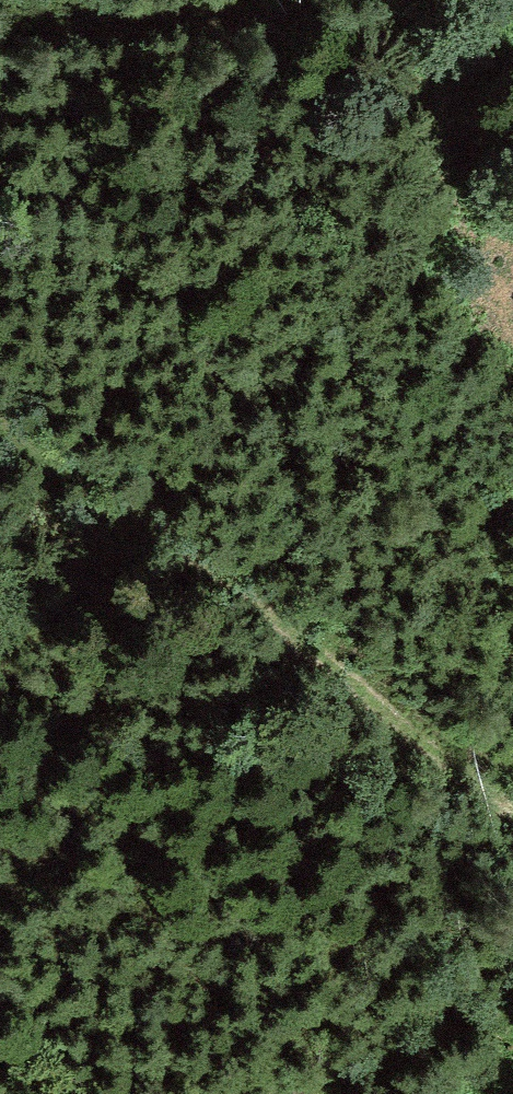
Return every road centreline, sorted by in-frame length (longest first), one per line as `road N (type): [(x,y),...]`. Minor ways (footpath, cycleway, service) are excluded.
road 1 (track): [(0,407),(512,803)]
road 2 (track): [(0,35),(200,17),(228,0)]
road 3 (track): [(512,1004),(326,1093)]

